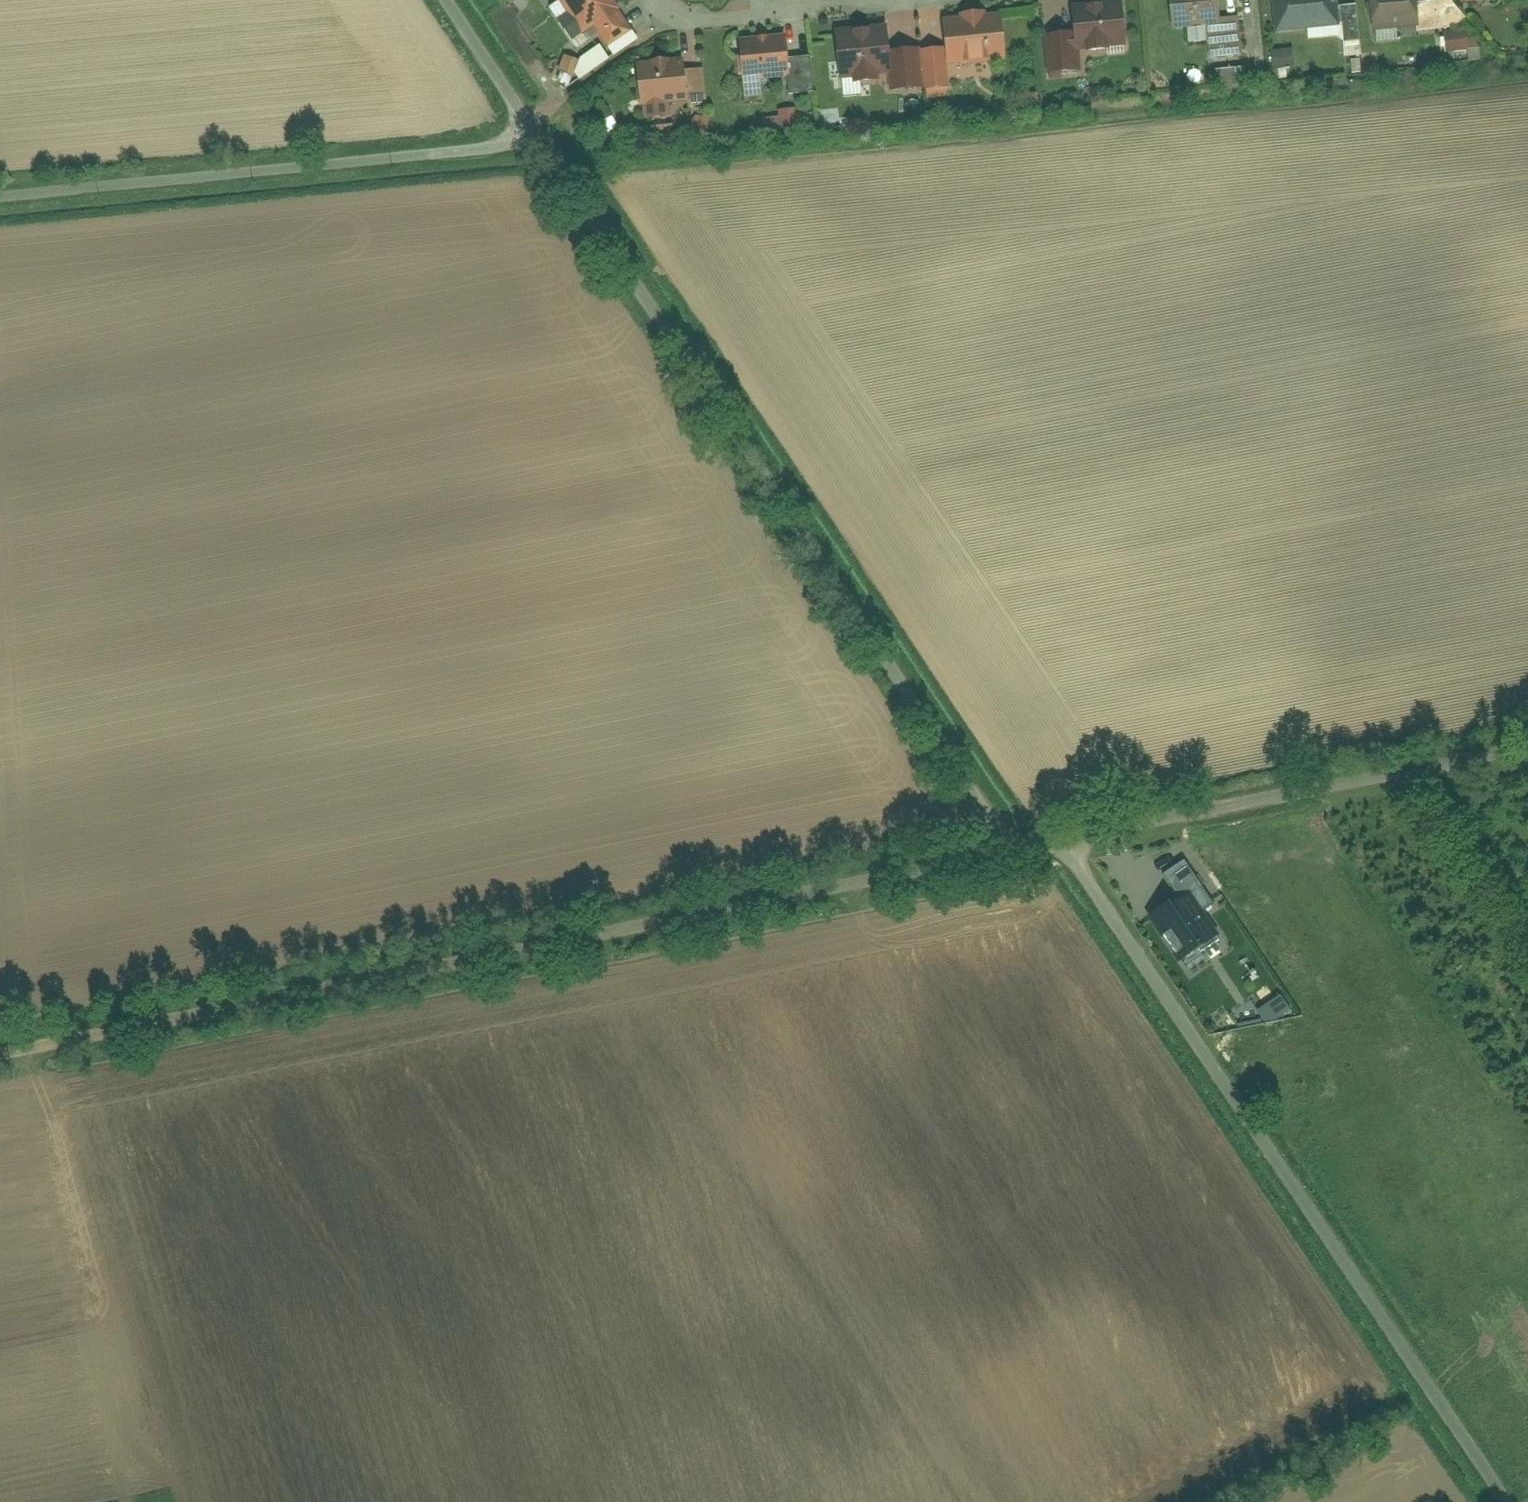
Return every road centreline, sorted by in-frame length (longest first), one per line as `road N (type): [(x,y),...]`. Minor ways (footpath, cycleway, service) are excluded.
road 1 (unclassified): [(0,1049),(998,849)]
road 2 (unclassified): [(998,849),(528,130)]
road 3 (unclassified): [(1046,843),(1505,1501)]
road 4 (residential): [(528,130),(499,147),(0,194)]
road 5 (unclassified): [(1046,843),(1527,747)]
road 6 (residential): [(653,0),(673,27),(919,0)]
road 7 (unclassified): [(528,130),(442,0)]

